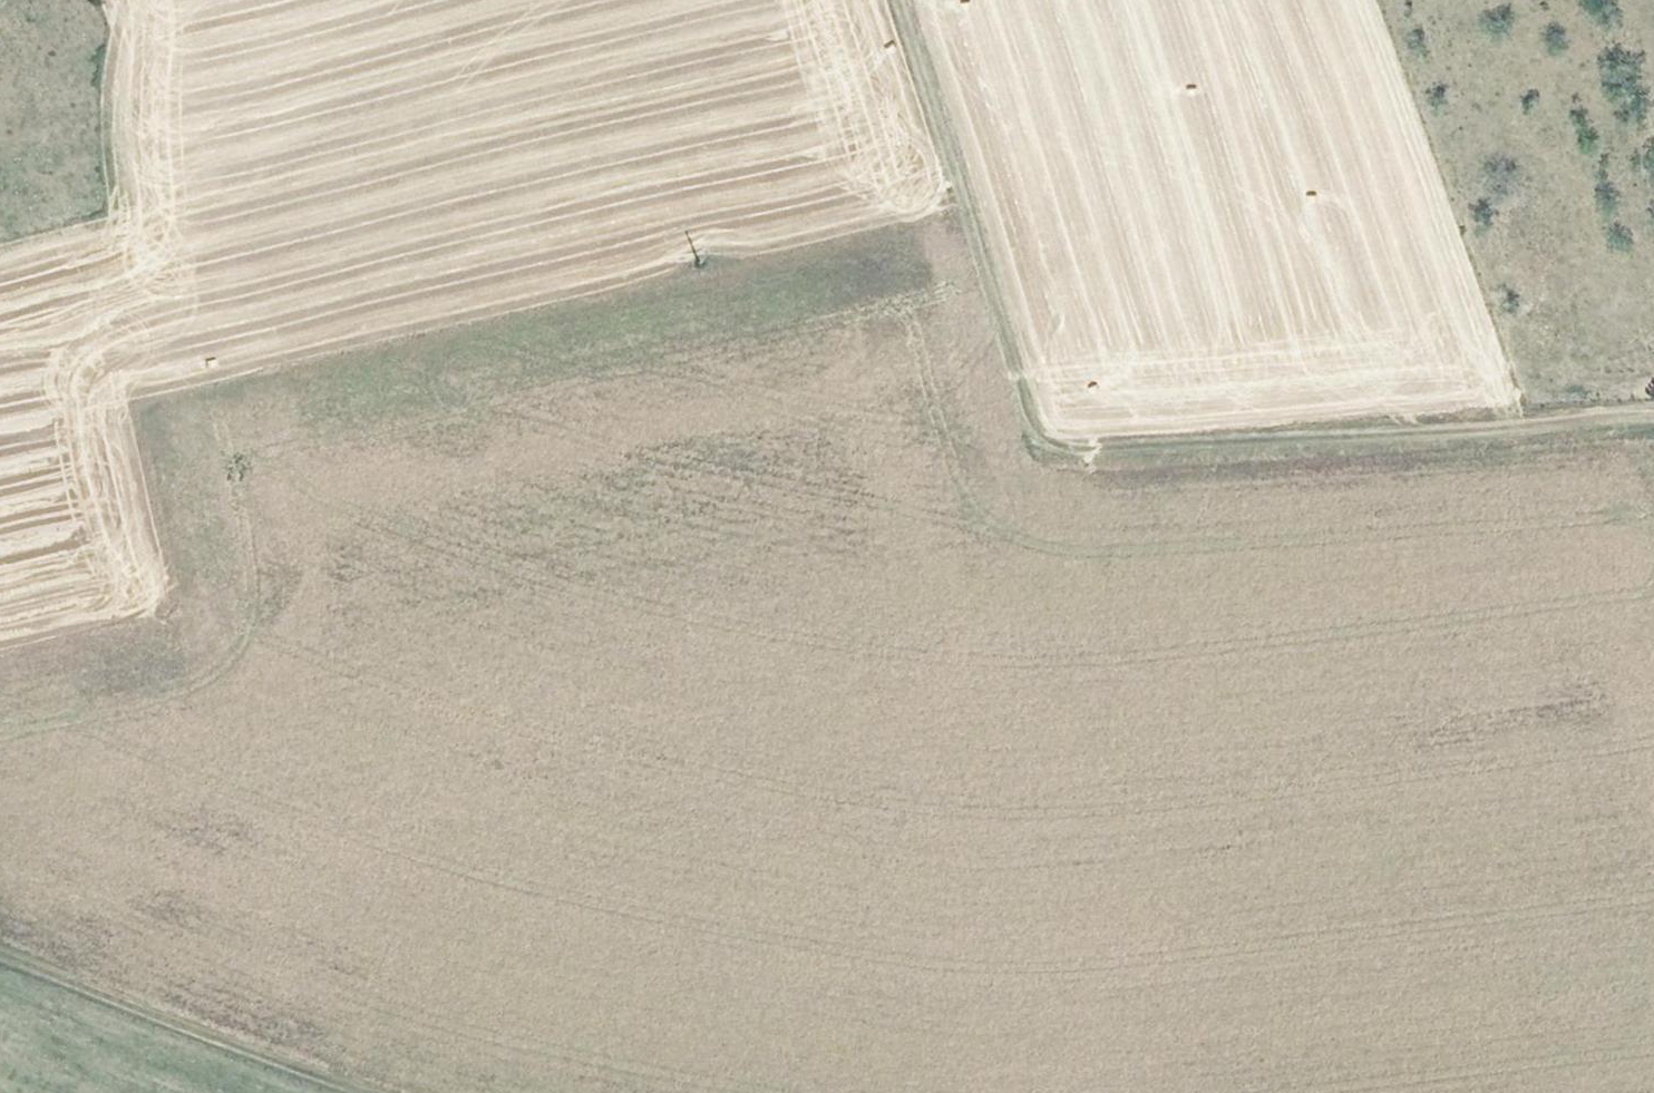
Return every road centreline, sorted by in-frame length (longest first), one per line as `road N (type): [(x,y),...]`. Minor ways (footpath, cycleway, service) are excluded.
road 1 (track): [(1653,423),(1037,439),(895,0)]
road 2 (track): [(403,1092),(0,951)]

